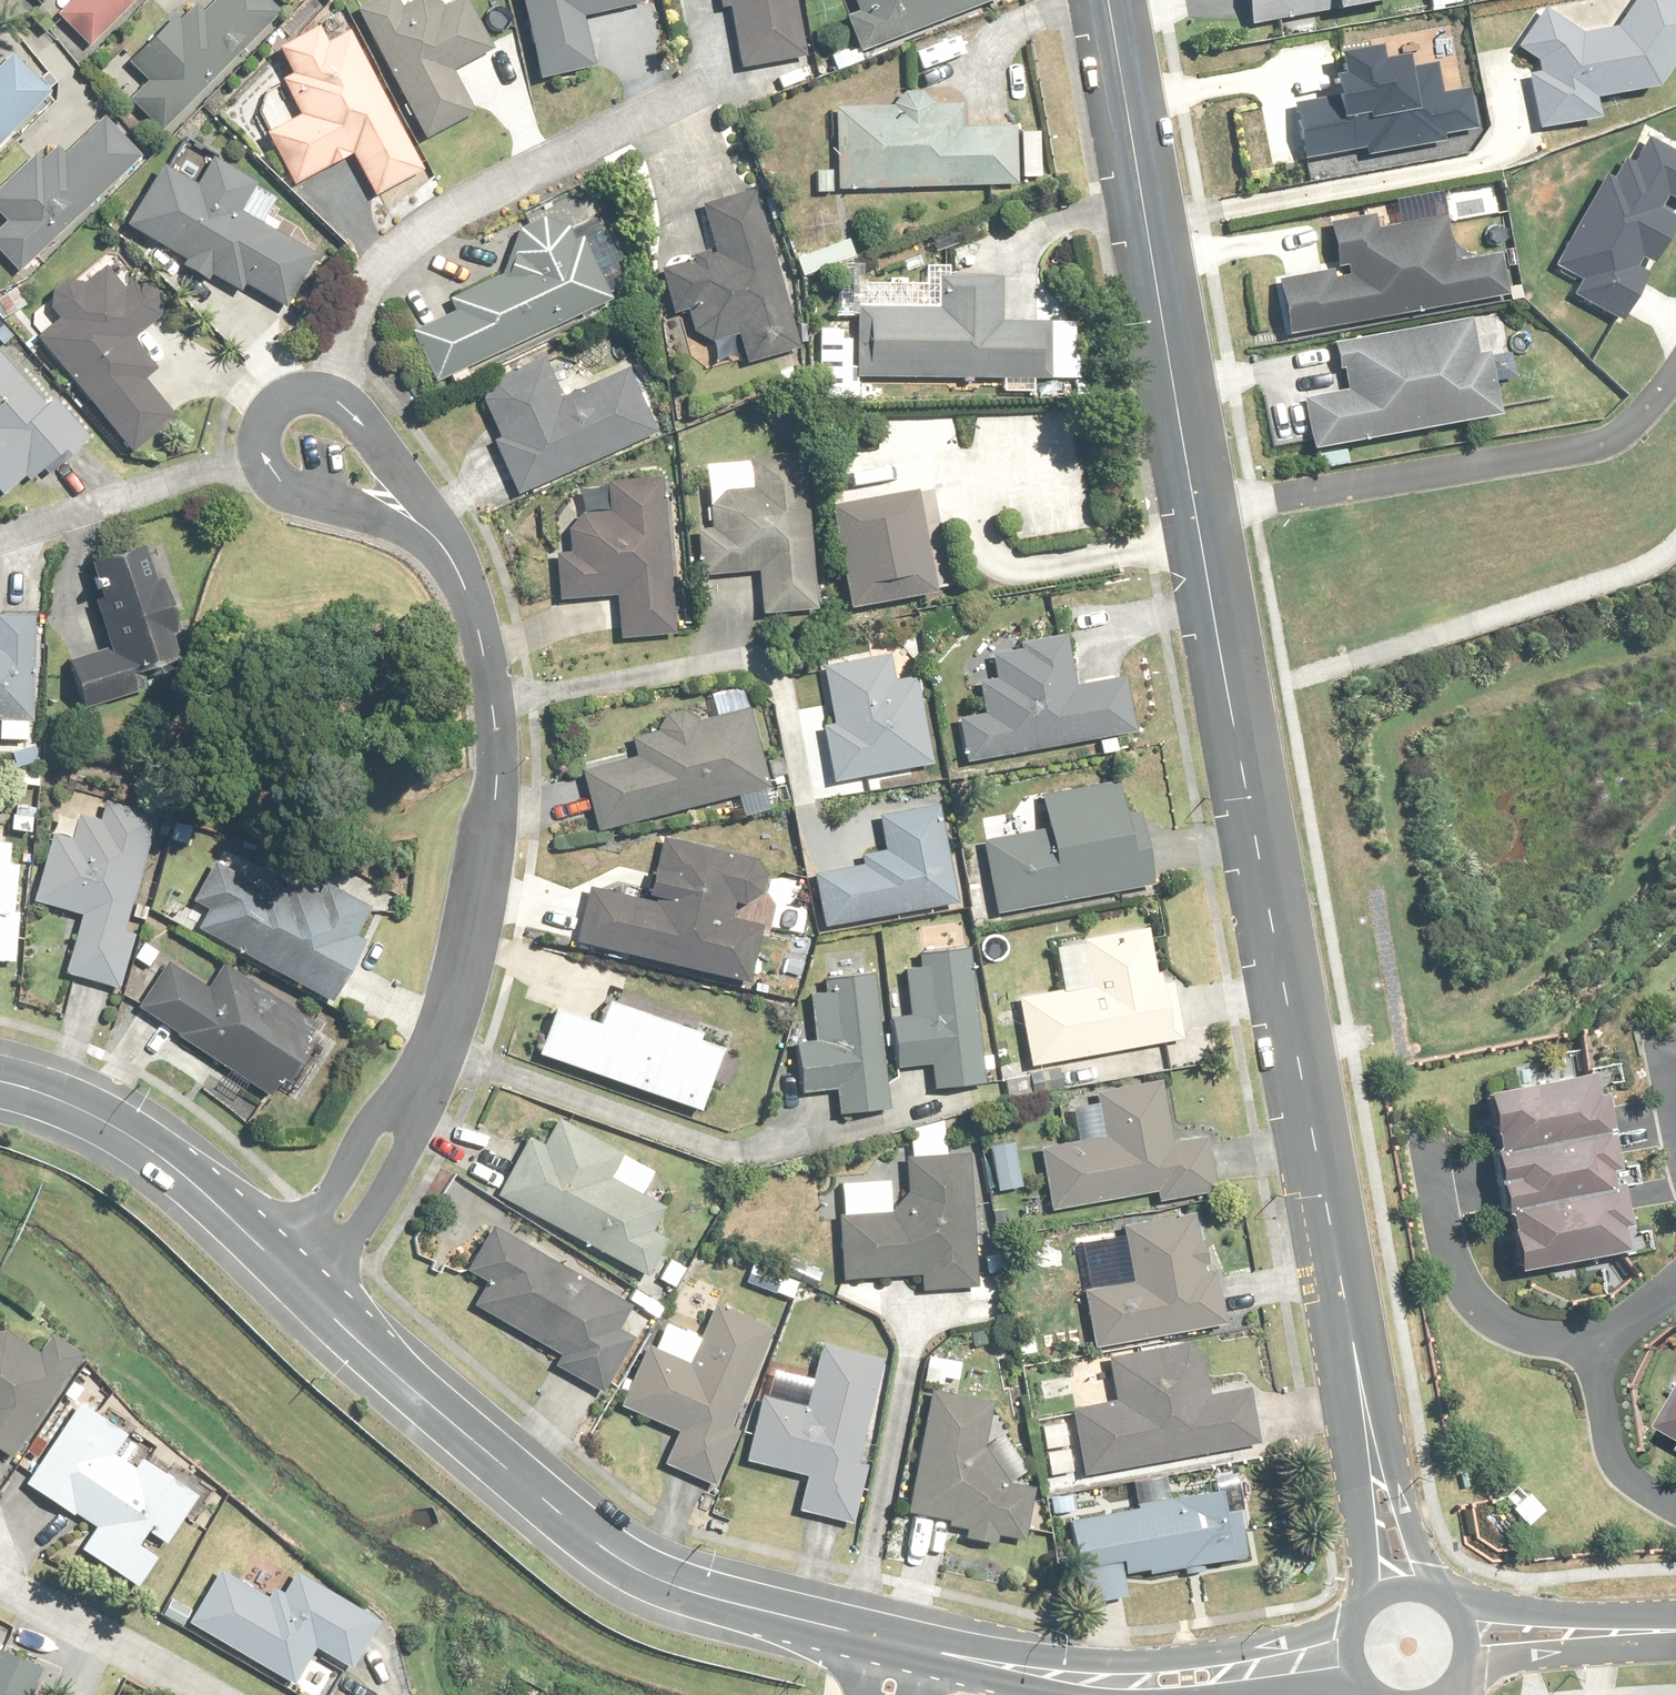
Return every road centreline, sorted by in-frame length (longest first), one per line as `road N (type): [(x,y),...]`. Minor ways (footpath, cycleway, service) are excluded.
road 1 (tertiary): [(1373,1449),(1197,515)]
road 2 (residential): [(438,541),(462,587),(487,676),(501,797),(474,948),(432,1067),(297,1283)]
road 3 (tertiary): [(297,1283),(606,1550),(694,1592),(902,1645)]
road 4 (tertiary): [(1197,515),(1109,0)]
road 5 (residential): [(1197,515),(1609,444),(1641,420),(1675,371)]
road 6 (tertiary): [(0,1081),(112,1124),(181,1174),(297,1283)]
road 7 (residential): [(1603,1354),(1518,1332),(1472,1292),(1448,1256),(1425,1132)]
road 8 (residential): [(438,541),(283,484),(269,467),(264,450),(274,415),(288,402),(329,402)]
road 9 (tertiary): [(902,1645),(1035,1678),(1147,1690)]
road 10 (tertiary): [(1382,1692),(1147,1690)]
road 11 (residential): [(0,1585),(200,1694)]
road 12 (tertiary): [(1147,1690),(1359,1628)]
road 13 (residential): [(1675,1520),(1618,1472),(1603,1354)]
road 14 (tertiary): [(1451,1607),(1628,1634)]
road 15 (residential): [(329,402),(364,427),(438,541)]
road 16 (tertiary): [(1628,1634),(1465,1661)]
road 17 (tertiary): [(1373,1449),(1442,1599)]
road 18 (tertiary): [(1373,1606),(1373,1449)]

